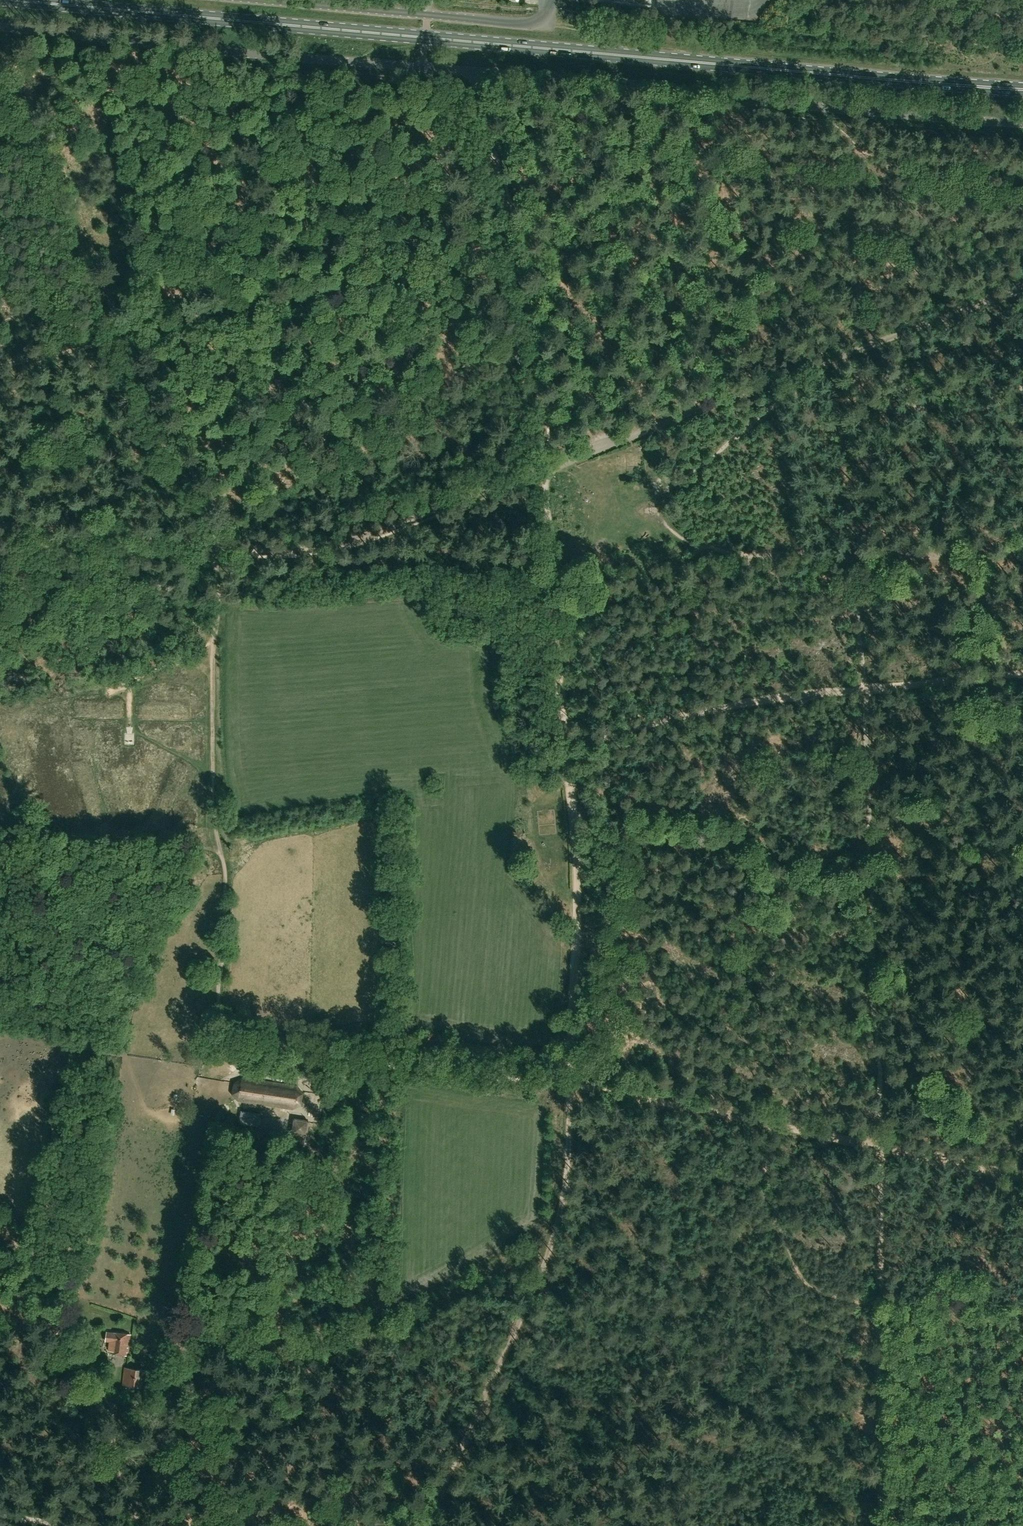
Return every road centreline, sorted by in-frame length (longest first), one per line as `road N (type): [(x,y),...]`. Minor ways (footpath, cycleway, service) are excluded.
road 1 (unclassified): [(0,27),(1022,121)]
road 2 (primary): [(1022,89),(0,1)]
road 3 (track): [(776,1125),(570,1082),(417,1071),(246,1042),(232,1052),(227,1087),(233,1088)]
road 4 (track): [(543,469),(1022,291)]
road 5 (track): [(572,1062),(565,1228),(432,1525)]
road 6 (track): [(215,543),(282,551),(351,538),(543,469)]
road 7 (track): [(0,1235),(43,1268),(80,1351),(107,1383),(117,1461),(142,1525)]
road 8 (track): [(543,469),(517,256),(492,147)]
road 9 (track): [(568,752),(578,900),(572,1062)]
road 10 (track): [(419,275),(122,339)]
road 11 (track): [(856,687),(713,708),(568,752)]
road 12 (track): [(543,469),(568,752)]
road 13 (track): [(0,554),(118,535),(215,543)]
road 14 (unclassified): [(428,15),(266,0)]
road 15 (track): [(876,1147),(1022,1172)]
road 16 (track): [(495,157),(470,217),(419,275)]
road 17 (track): [(0,366),(122,339)]

